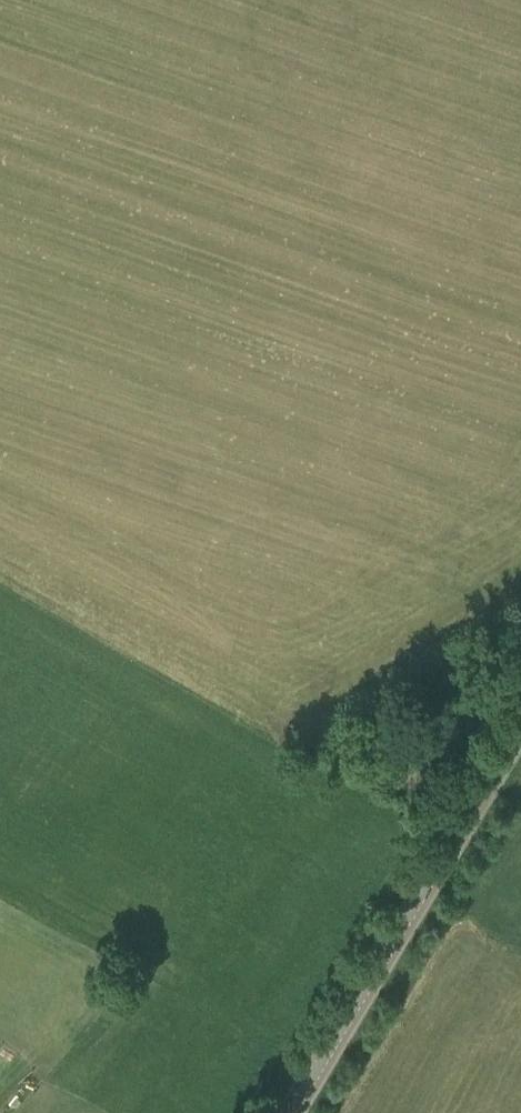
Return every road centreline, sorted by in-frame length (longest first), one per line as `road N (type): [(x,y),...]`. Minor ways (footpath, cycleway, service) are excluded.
road 1 (tertiary): [(279,1112),(520,689)]

